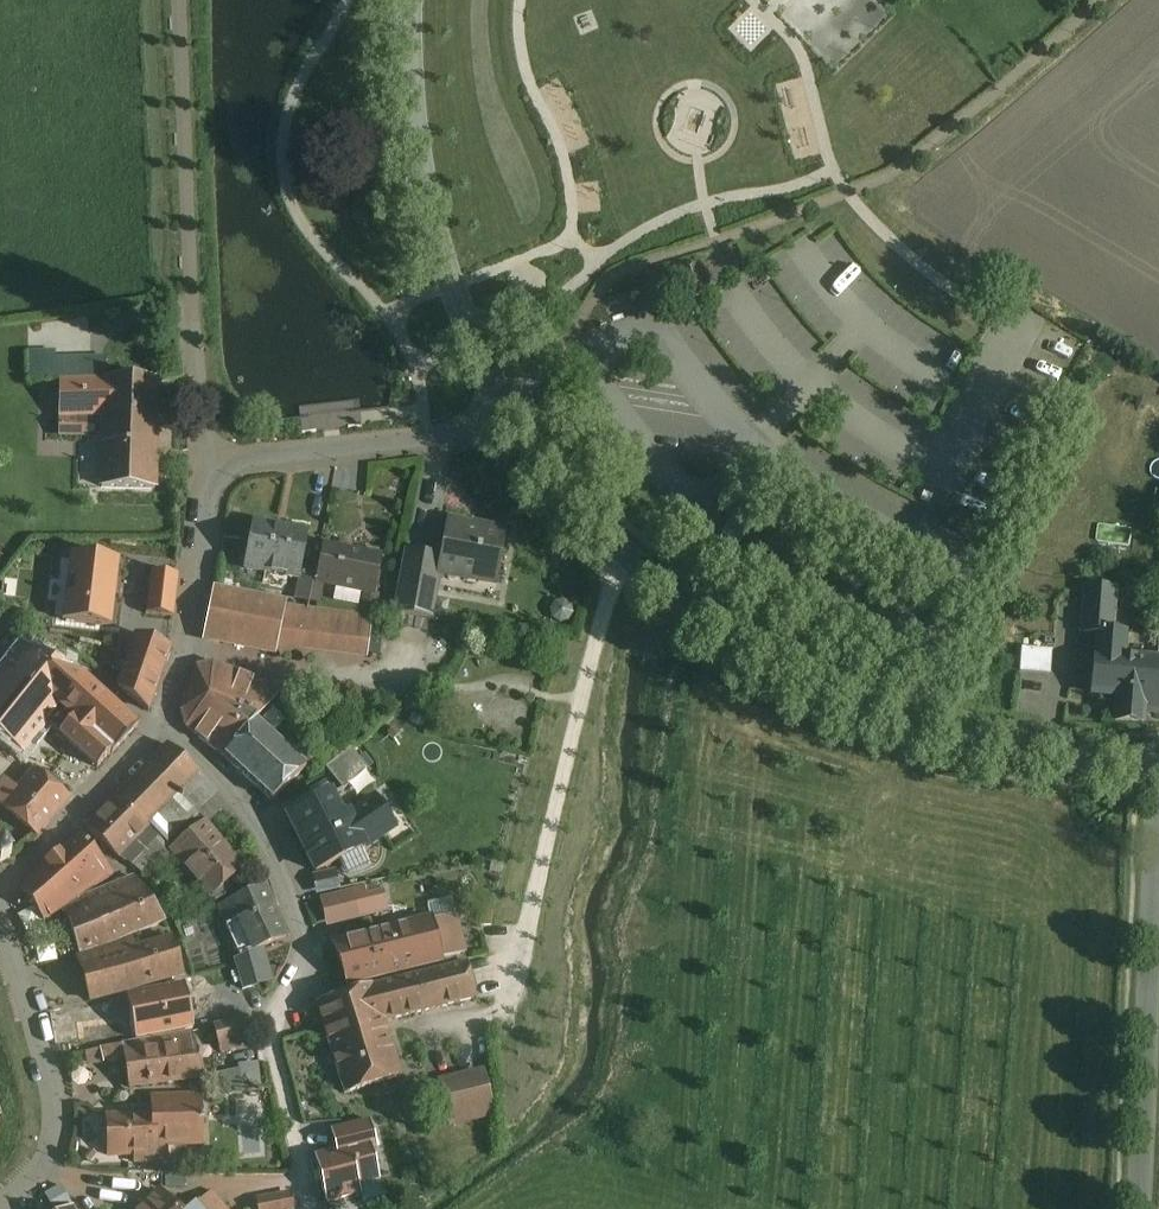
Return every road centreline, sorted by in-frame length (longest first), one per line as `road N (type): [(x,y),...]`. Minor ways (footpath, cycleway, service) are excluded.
road 1 (tertiary): [(505,413),(657,585),(735,644),(807,683),(955,739),(1152,761)]
road 2 (residential): [(164,727),(205,473),(214,464),(451,434),(505,413)]
road 3 (residential): [(1152,761),(1132,1208)]
road 4 (tertiary): [(407,0),(420,180),(449,289),(505,413)]
road 5 (residential): [(0,923),(56,1109),(43,1168),(3,1208)]
road 6 (residential): [(299,973),(297,925),(278,869),(222,783),(164,727)]
road 7 (residential): [(164,727),(0,895)]

